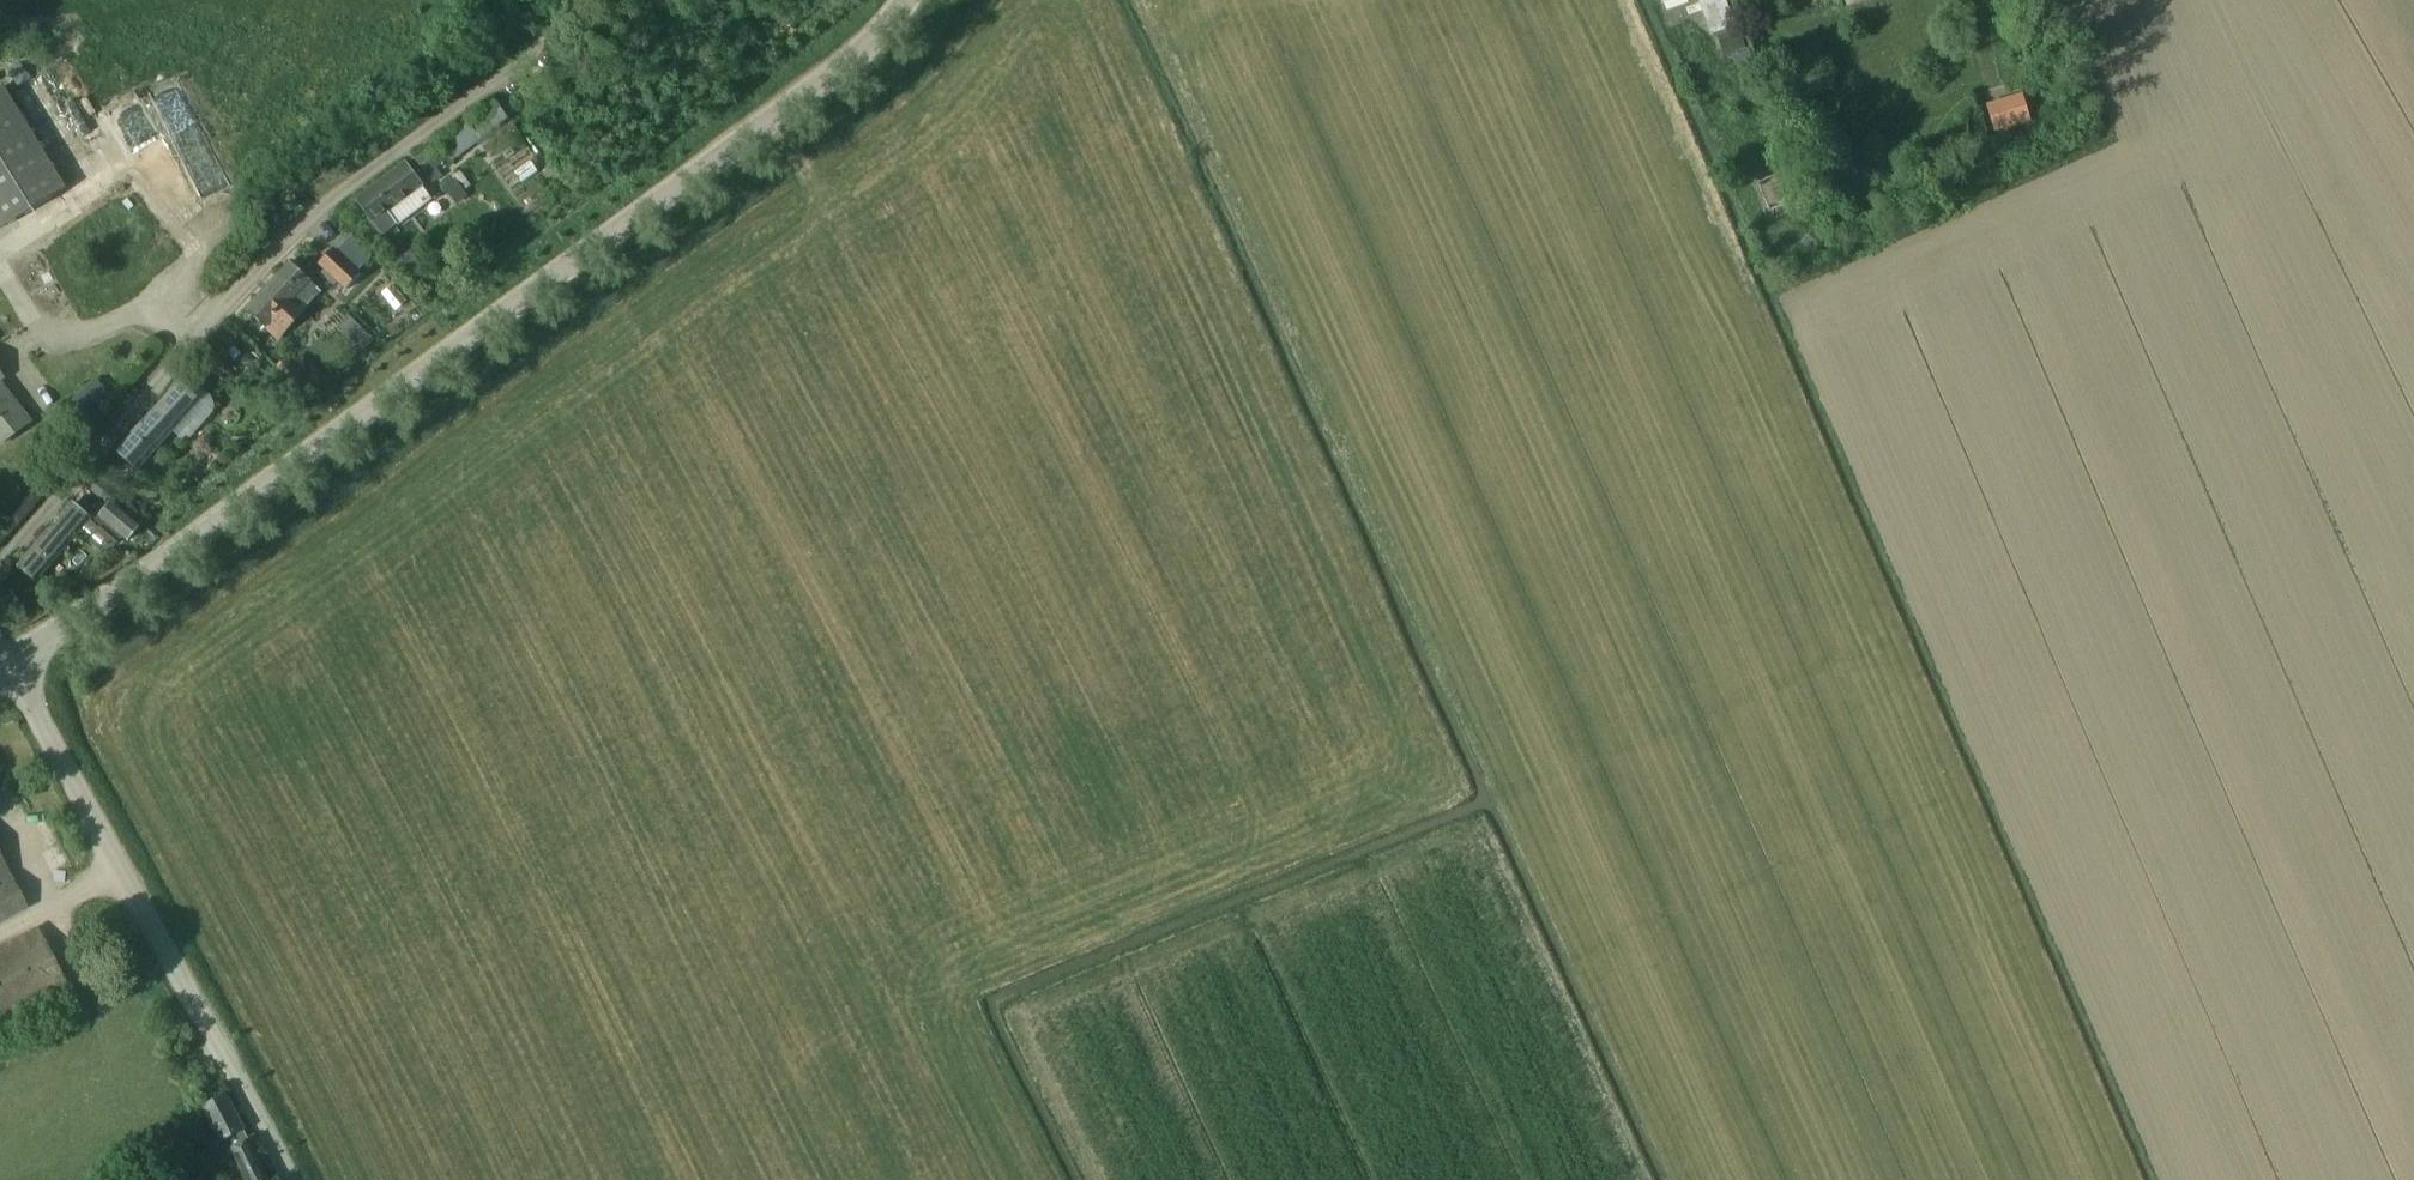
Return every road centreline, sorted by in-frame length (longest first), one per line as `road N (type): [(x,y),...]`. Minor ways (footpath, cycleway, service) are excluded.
road 1 (unclassified): [(12,669),(801,92),(908,0)]
road 2 (unclassified): [(0,580),(82,473),(309,224),(598,0)]
road 3 (unclassified): [(290,1179),(12,669)]

